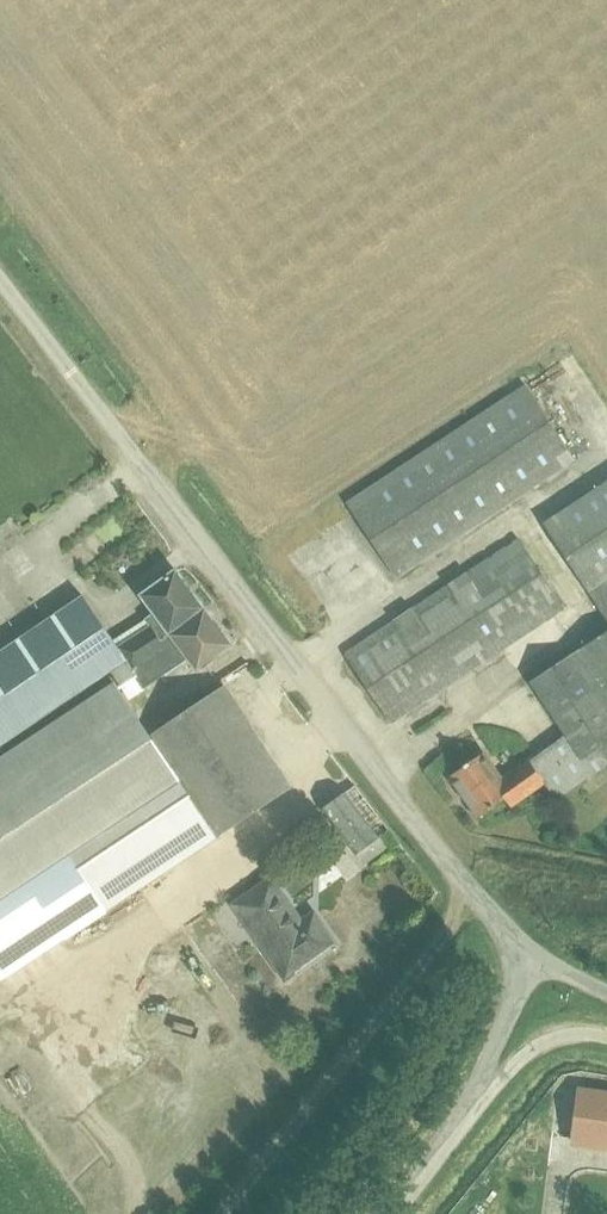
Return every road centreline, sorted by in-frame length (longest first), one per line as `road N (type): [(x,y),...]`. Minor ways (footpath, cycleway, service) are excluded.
road 1 (residential): [(135,458),(381,778),(535,956)]
road 2 (unclassified): [(135,458),(0,281)]
road 3 (unclassified): [(535,956),(455,1141)]
road 4 (unclassified): [(455,1141),(529,1053),(566,1036),(606,1037)]

